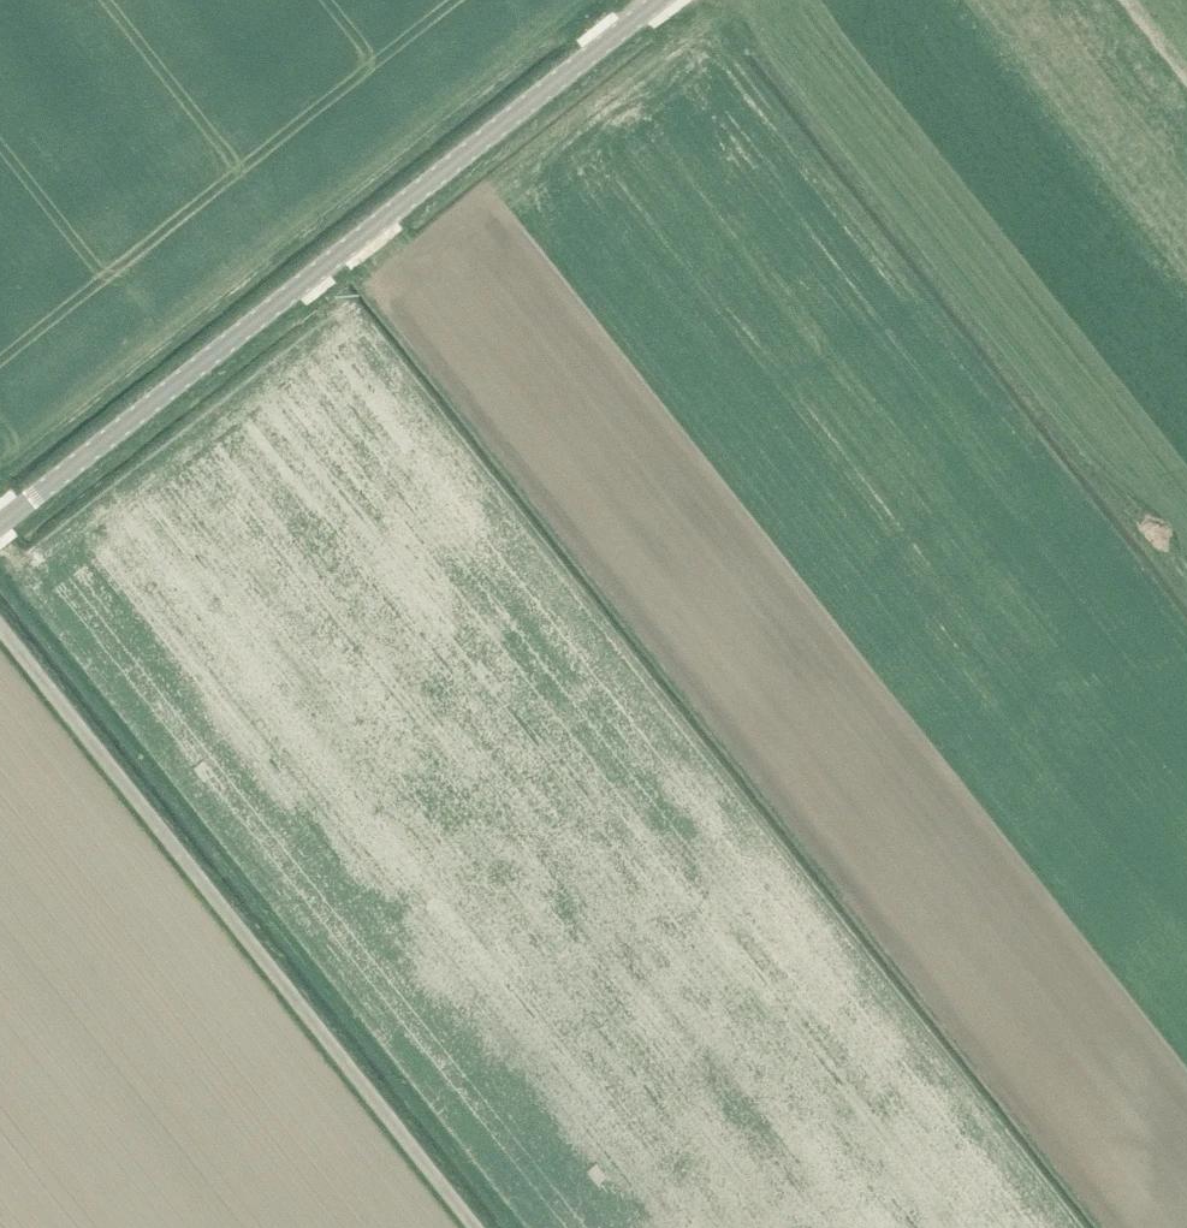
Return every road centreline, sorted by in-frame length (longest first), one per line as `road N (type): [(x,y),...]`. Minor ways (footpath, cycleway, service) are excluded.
road 1 (unclassified): [(0,531),(661,0)]

